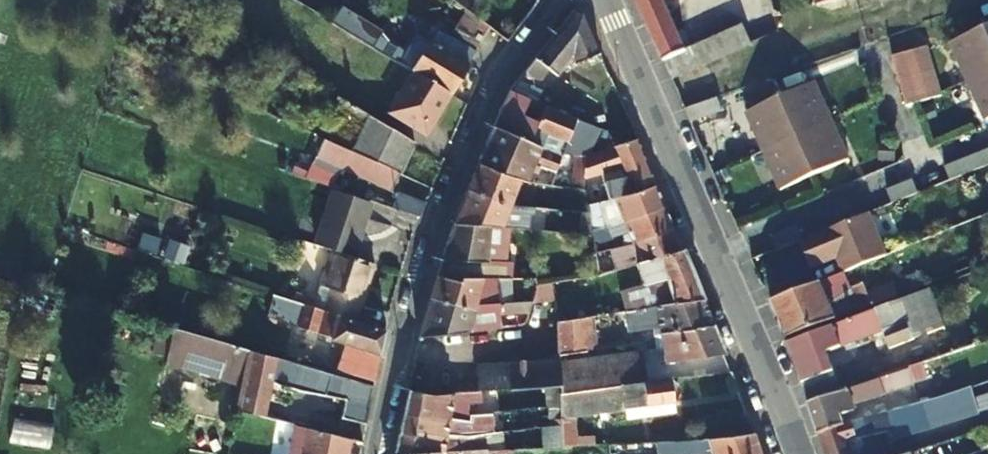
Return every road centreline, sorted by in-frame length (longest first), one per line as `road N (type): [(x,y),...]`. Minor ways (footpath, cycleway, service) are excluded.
road 1 (residential): [(796,453),(606,0)]
road 2 (residential): [(553,0),(480,110),(410,306),(376,453)]

